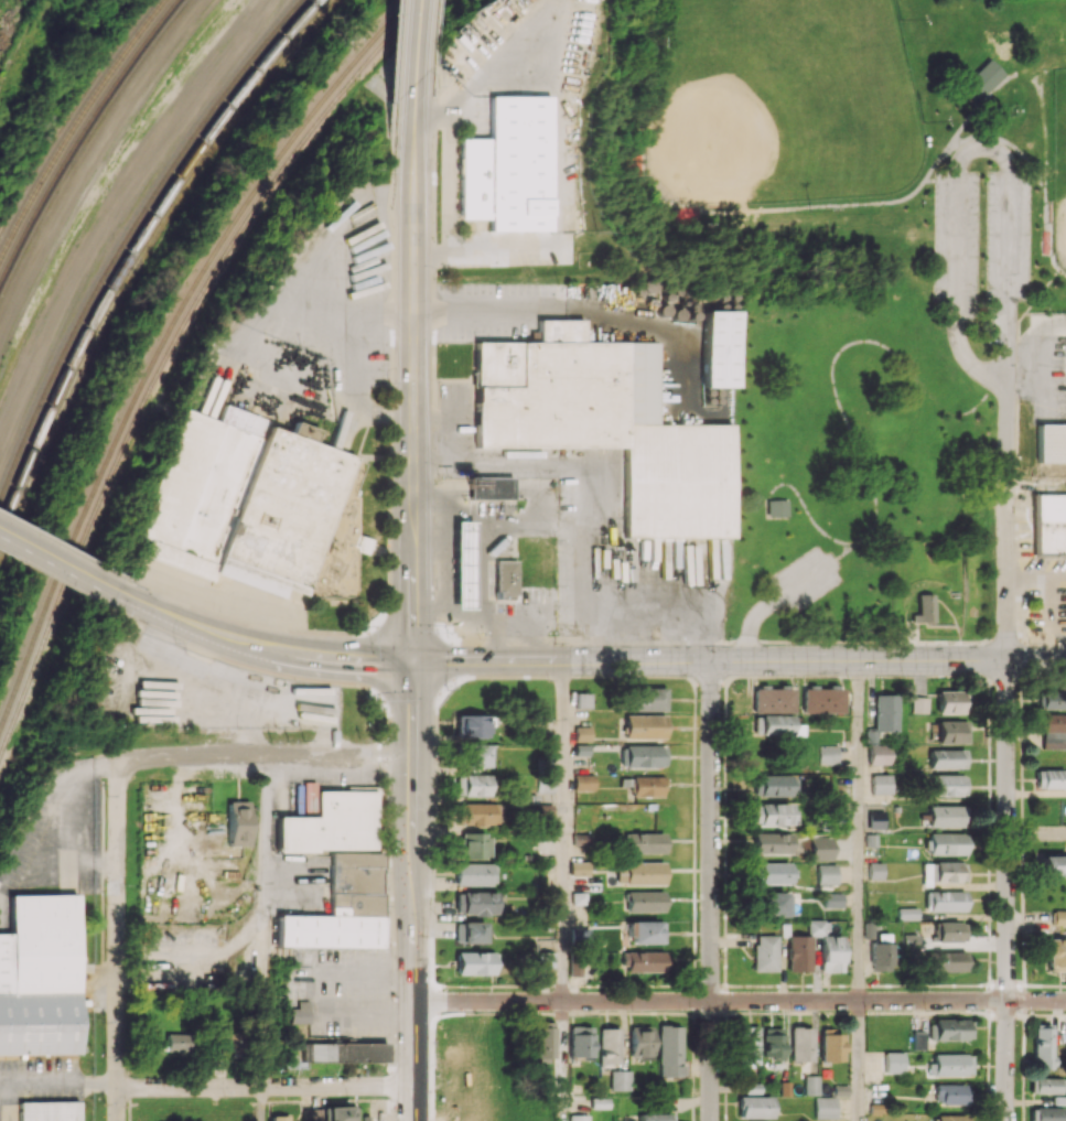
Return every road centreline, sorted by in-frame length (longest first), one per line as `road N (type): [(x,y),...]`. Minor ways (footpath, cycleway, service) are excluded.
road 1 (secondary): [(414,93),(413,1120)]
road 2 (secondary): [(1065,660),(412,661)]
road 3 (residential): [(1006,1000),(412,1001)]
road 4 (residential): [(1009,660),(1006,1120)]
road 5 (residential): [(119,762),(119,1120)]
road 6 (residential): [(712,660),(711,1001)]
road 7 (secondary): [(412,661),(258,648),(116,589)]
road 8 (residential): [(413,1089),(119,1088)]
road 9 (residential): [(412,759),(119,762)]
road 10 (residential): [(1009,381),(1009,660)]
road 11 (secondary): [(116,589),(0,533)]
road 12 (residential): [(711,1001),(711,1120)]

